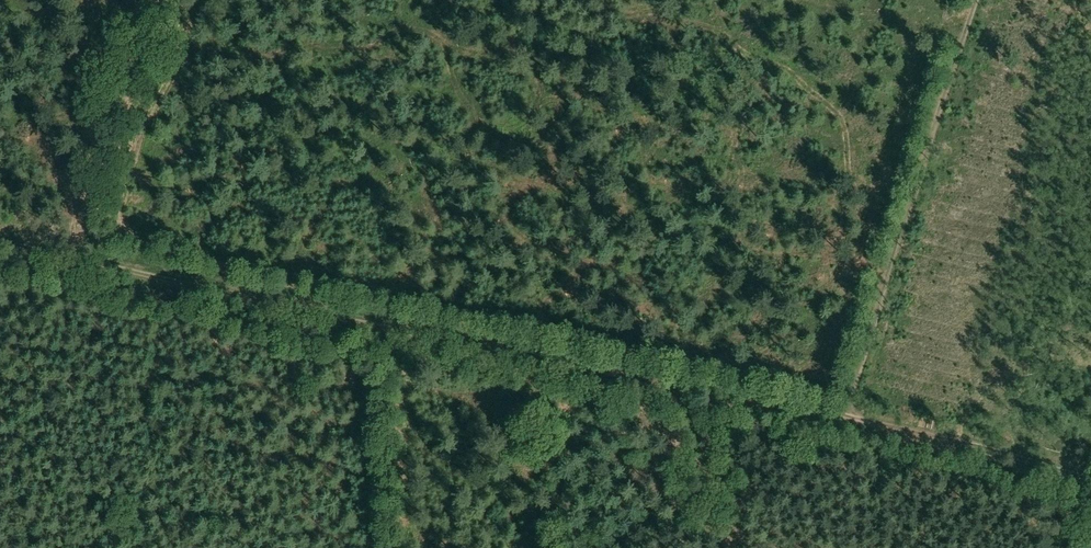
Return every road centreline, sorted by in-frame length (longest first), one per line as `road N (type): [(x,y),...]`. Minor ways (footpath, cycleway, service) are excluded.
road 1 (track): [(0,236),(850,417)]
road 2 (track): [(1090,481),(850,417),(978,0)]

